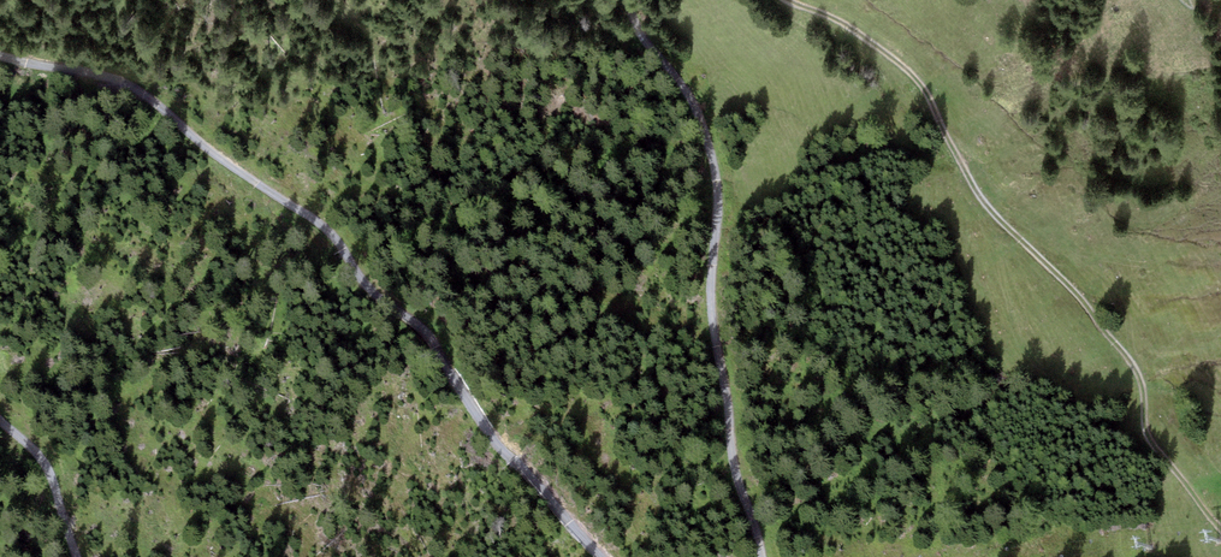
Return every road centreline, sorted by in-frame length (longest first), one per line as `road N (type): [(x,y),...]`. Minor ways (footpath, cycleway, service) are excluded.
road 1 (track): [(601,556),(506,455),(426,336),(372,290),(326,231),(133,85),(0,54)]
road 2 (track): [(1220,530),(1153,446),(1131,363),(1084,303),(994,216),(911,73),(830,17),(787,0)]
road 3 (track): [(628,0),(633,19),(693,100),(701,130),(715,188),(711,289),(734,462),(763,556)]
road 4 (track): [(0,416),(36,453),(78,556)]

